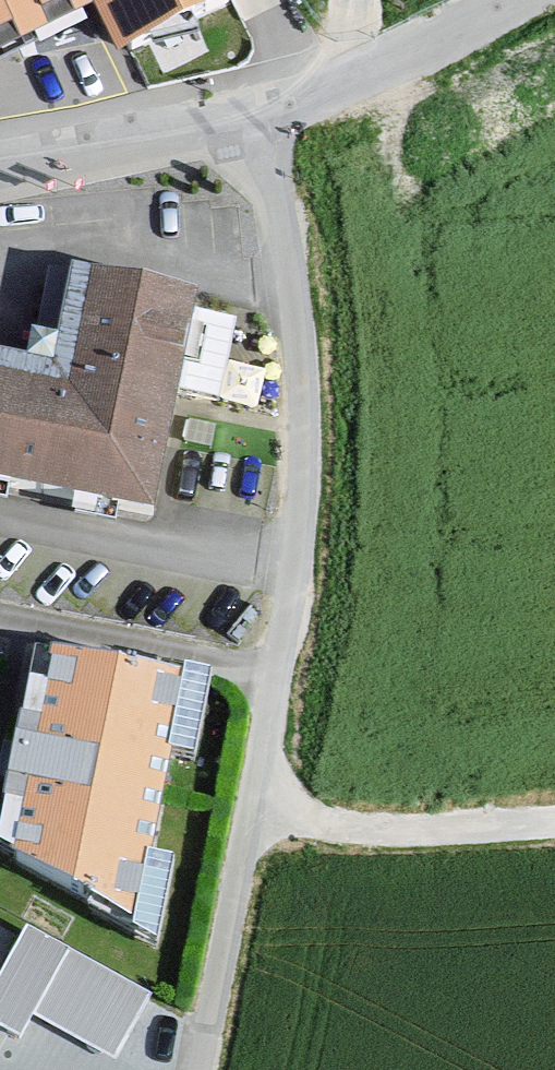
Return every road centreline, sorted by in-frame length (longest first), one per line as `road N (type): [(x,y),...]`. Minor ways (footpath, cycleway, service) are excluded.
road 1 (residential): [(194,1069),(254,812),(307,442),(253,117)]
road 2 (track): [(254,812),(352,832),(554,825)]
road 3 (residential): [(507,0),(253,117)]
road 4 (residential): [(253,117),(0,164)]

